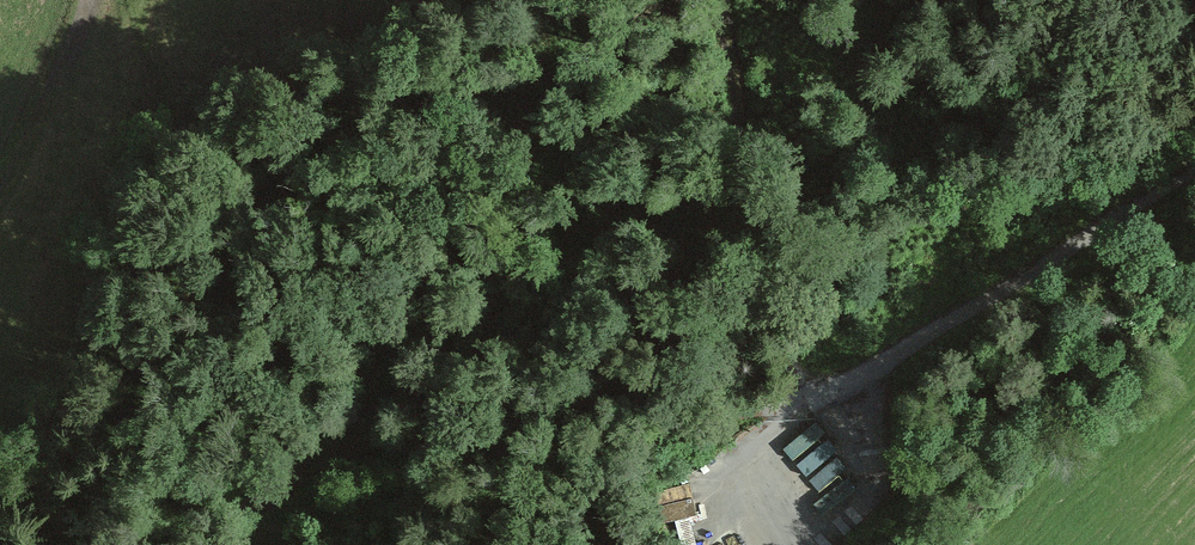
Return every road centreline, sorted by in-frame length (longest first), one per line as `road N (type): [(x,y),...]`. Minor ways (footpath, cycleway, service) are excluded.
road 1 (track): [(679,0),(643,28),(572,126),(490,202),(416,304),(325,465),(253,516),(186,544)]
road 2 (track): [(325,465),(381,456),(462,425),(617,426),(829,388)]
road 3 (residential): [(1194,168),(899,353),(829,388)]
road 4 (track): [(727,0),(740,221),(800,396)]

